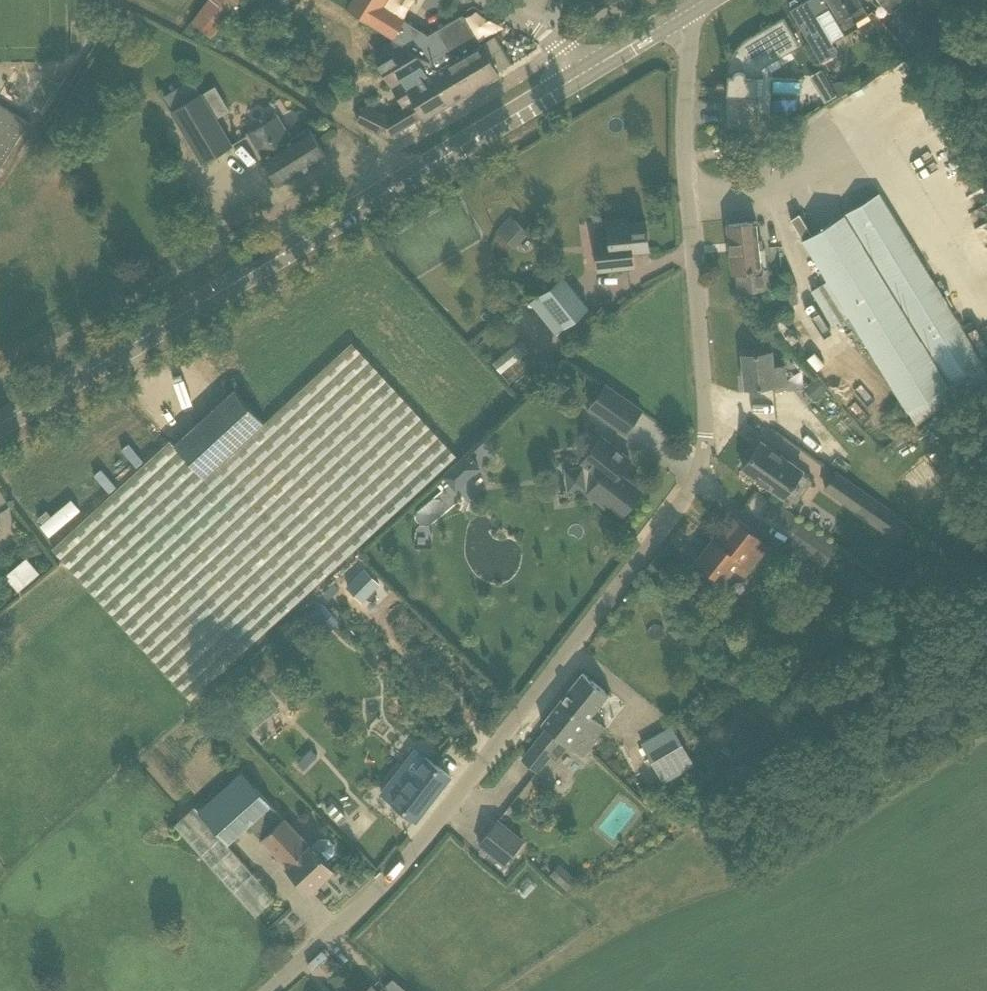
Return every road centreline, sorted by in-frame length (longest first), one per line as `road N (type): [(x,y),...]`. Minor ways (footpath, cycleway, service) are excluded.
road 1 (unclassified): [(265,990),(423,842),(690,492),(709,416),(683,145),(693,6)]
road 2 (tertiary): [(0,424),(580,75)]
road 3 (tertiary): [(580,75),(693,6)]

